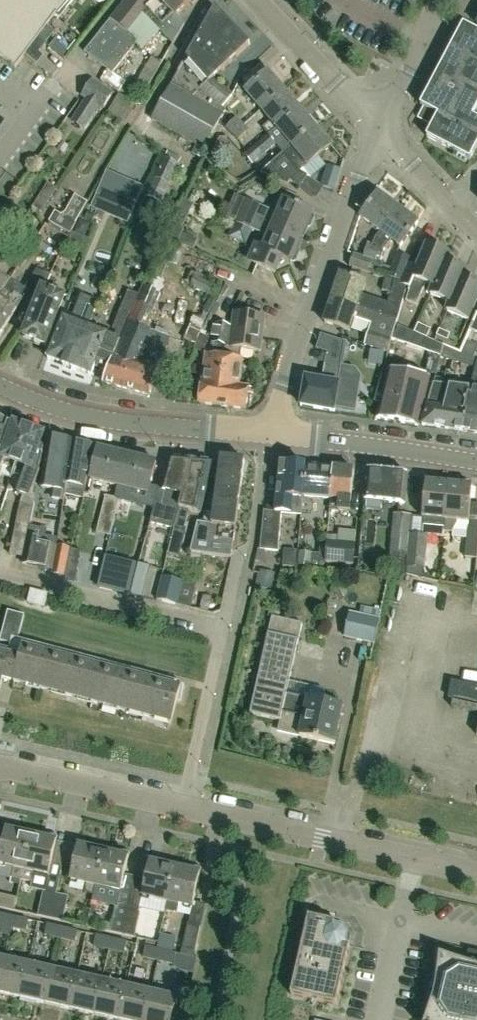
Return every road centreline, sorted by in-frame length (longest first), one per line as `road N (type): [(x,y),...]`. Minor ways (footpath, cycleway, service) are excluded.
road 1 (residential): [(191,811),(253,542),(266,437)]
road 2 (residential): [(378,128),(272,437)]
road 3 (residential): [(476,874),(191,811)]
road 4 (tertiary): [(266,437),(80,418),(0,388)]
road 5 (tertiary): [(476,464),(272,437)]
road 6 (residential): [(191,811),(0,765)]
road 7 (unclassified): [(378,128),(255,0)]
road 8 (unclassified): [(378,128),(443,0)]
road 9 (unclassified): [(476,229),(378,128)]

